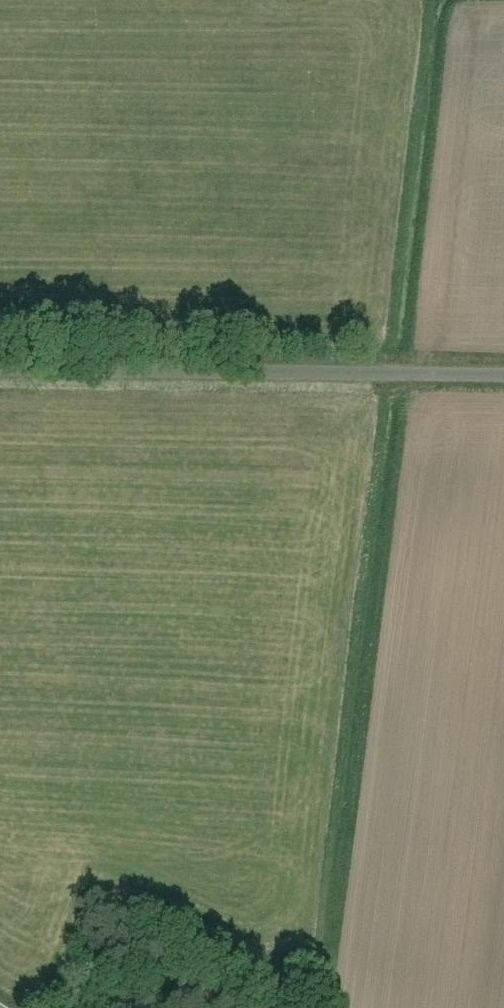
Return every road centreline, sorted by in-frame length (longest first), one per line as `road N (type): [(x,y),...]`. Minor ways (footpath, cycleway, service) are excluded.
road 1 (unclassified): [(0,368),(503,375)]

